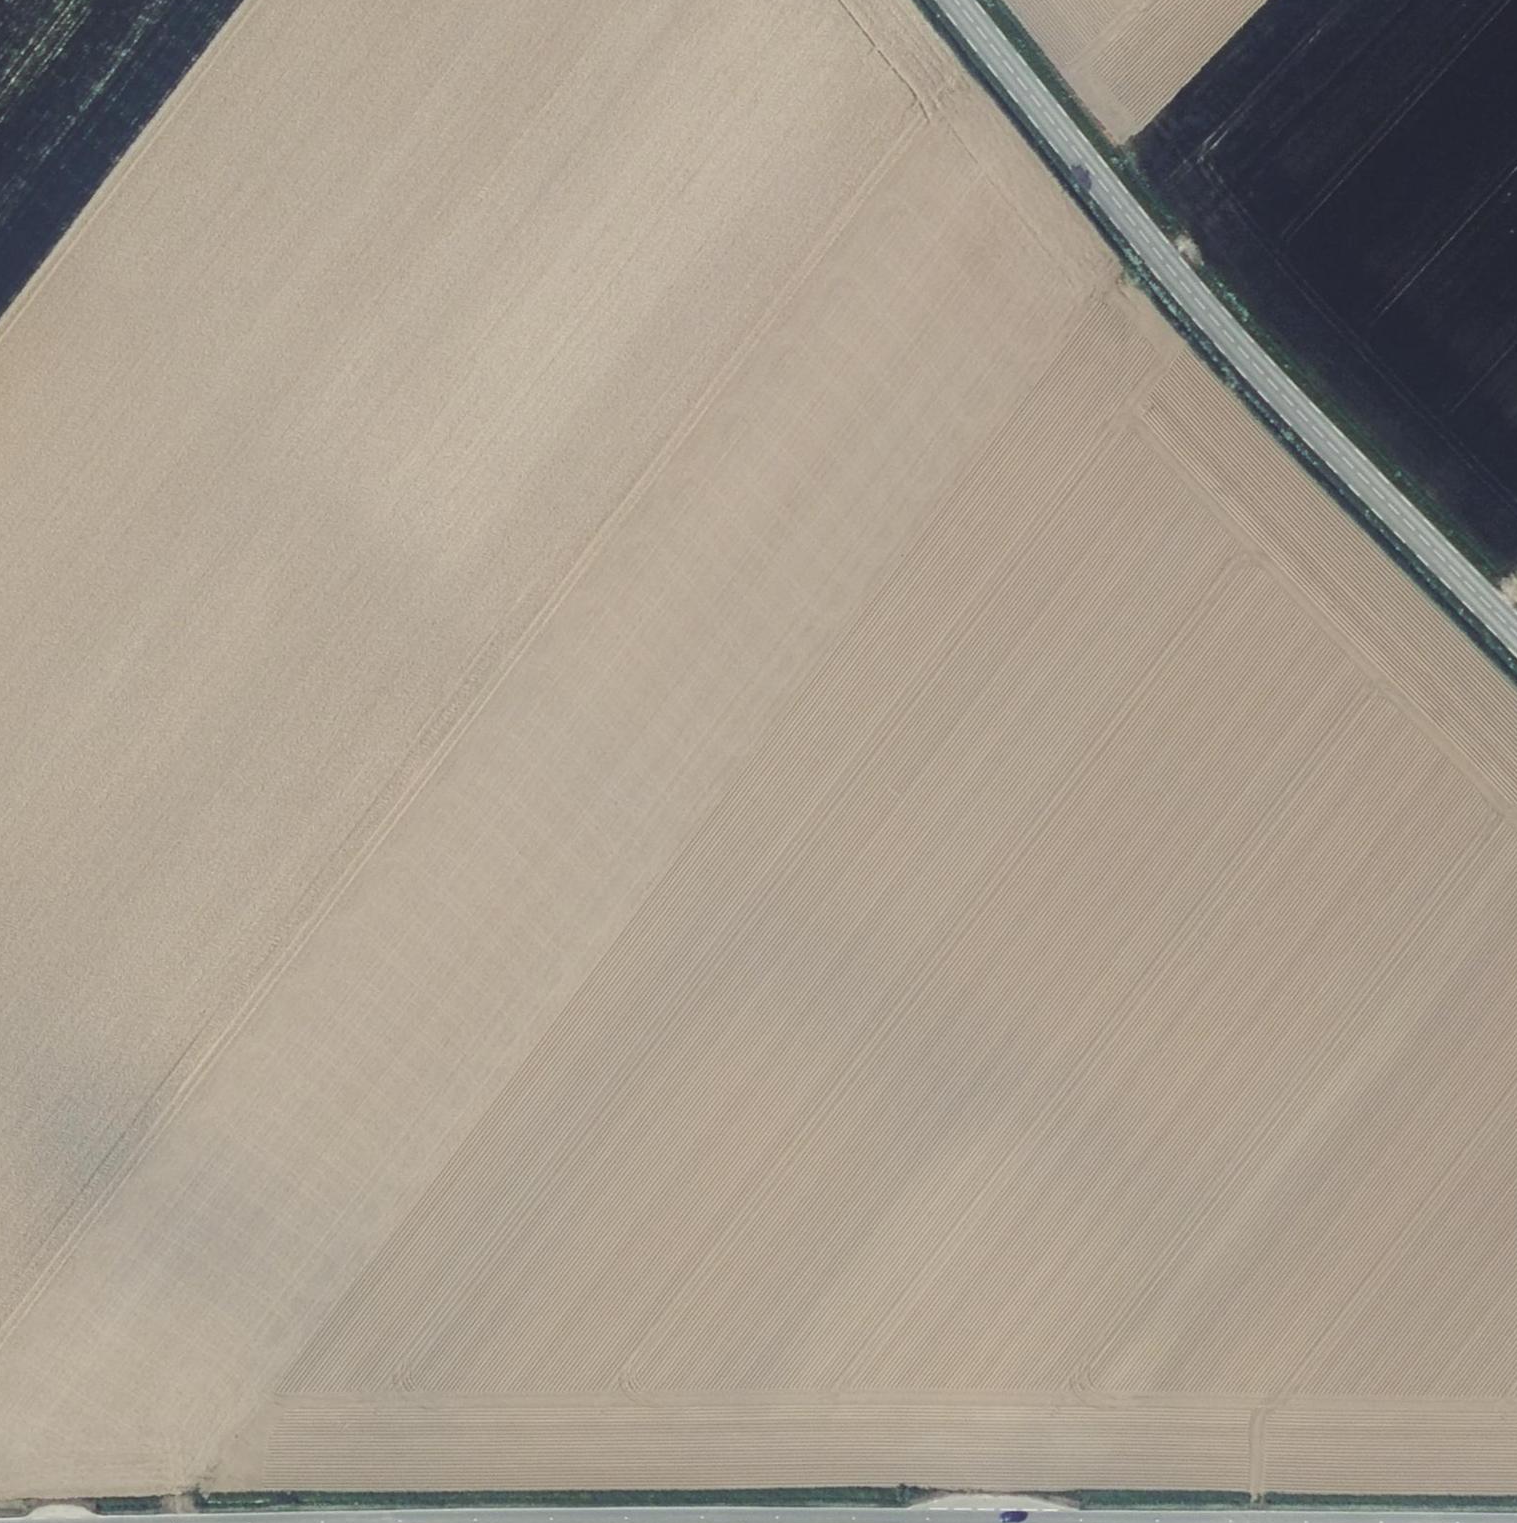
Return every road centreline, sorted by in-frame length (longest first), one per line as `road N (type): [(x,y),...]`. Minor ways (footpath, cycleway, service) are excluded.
road 1 (tertiary): [(294,1522),(708,1517),(1490,1522)]
road 2 (secondary): [(952,0),(1202,309),(1516,638)]

